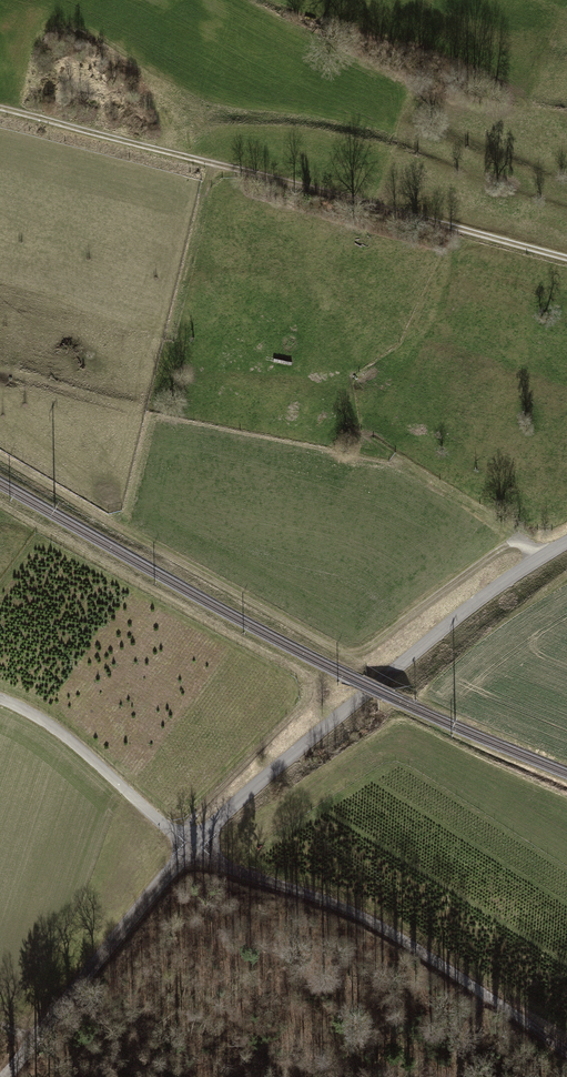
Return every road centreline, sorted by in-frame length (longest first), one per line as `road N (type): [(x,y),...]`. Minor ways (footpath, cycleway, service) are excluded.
road 1 (tertiary): [(5,1076),(217,822),(460,615),(566,544)]
road 2 (track): [(566,1052),(369,922),(209,858),(65,736),(0,699)]
road 3 (track): [(539,559),(512,542),(367,653),(347,656),(0,461)]
road 4 (track): [(0,107),(566,260)]
road 5 (track): [(177,835),(302,706),(308,684),(294,669)]
road 6 (track): [(393,458),(529,548)]

